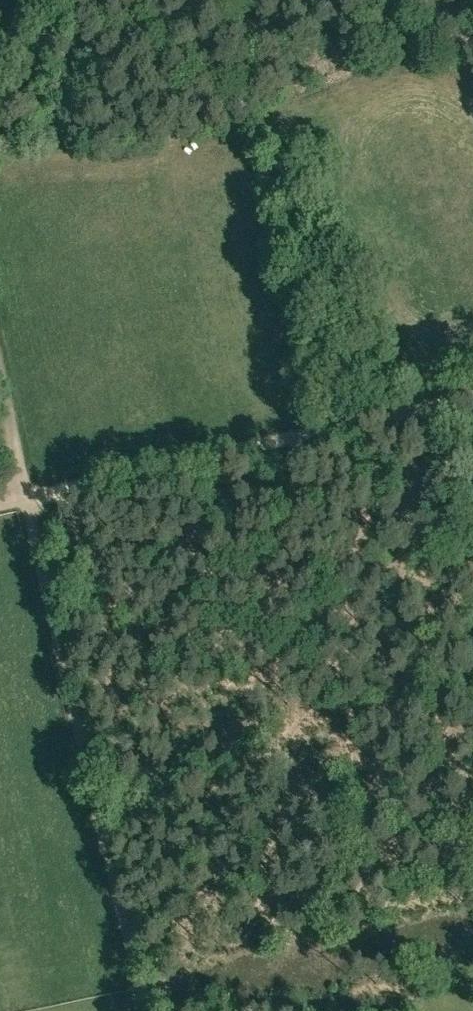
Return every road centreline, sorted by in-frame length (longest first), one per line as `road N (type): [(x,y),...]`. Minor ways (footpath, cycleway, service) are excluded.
road 1 (track): [(29,501),(148,1010)]
road 2 (track): [(29,501),(472,398)]
road 3 (track): [(29,501),(0,382)]

